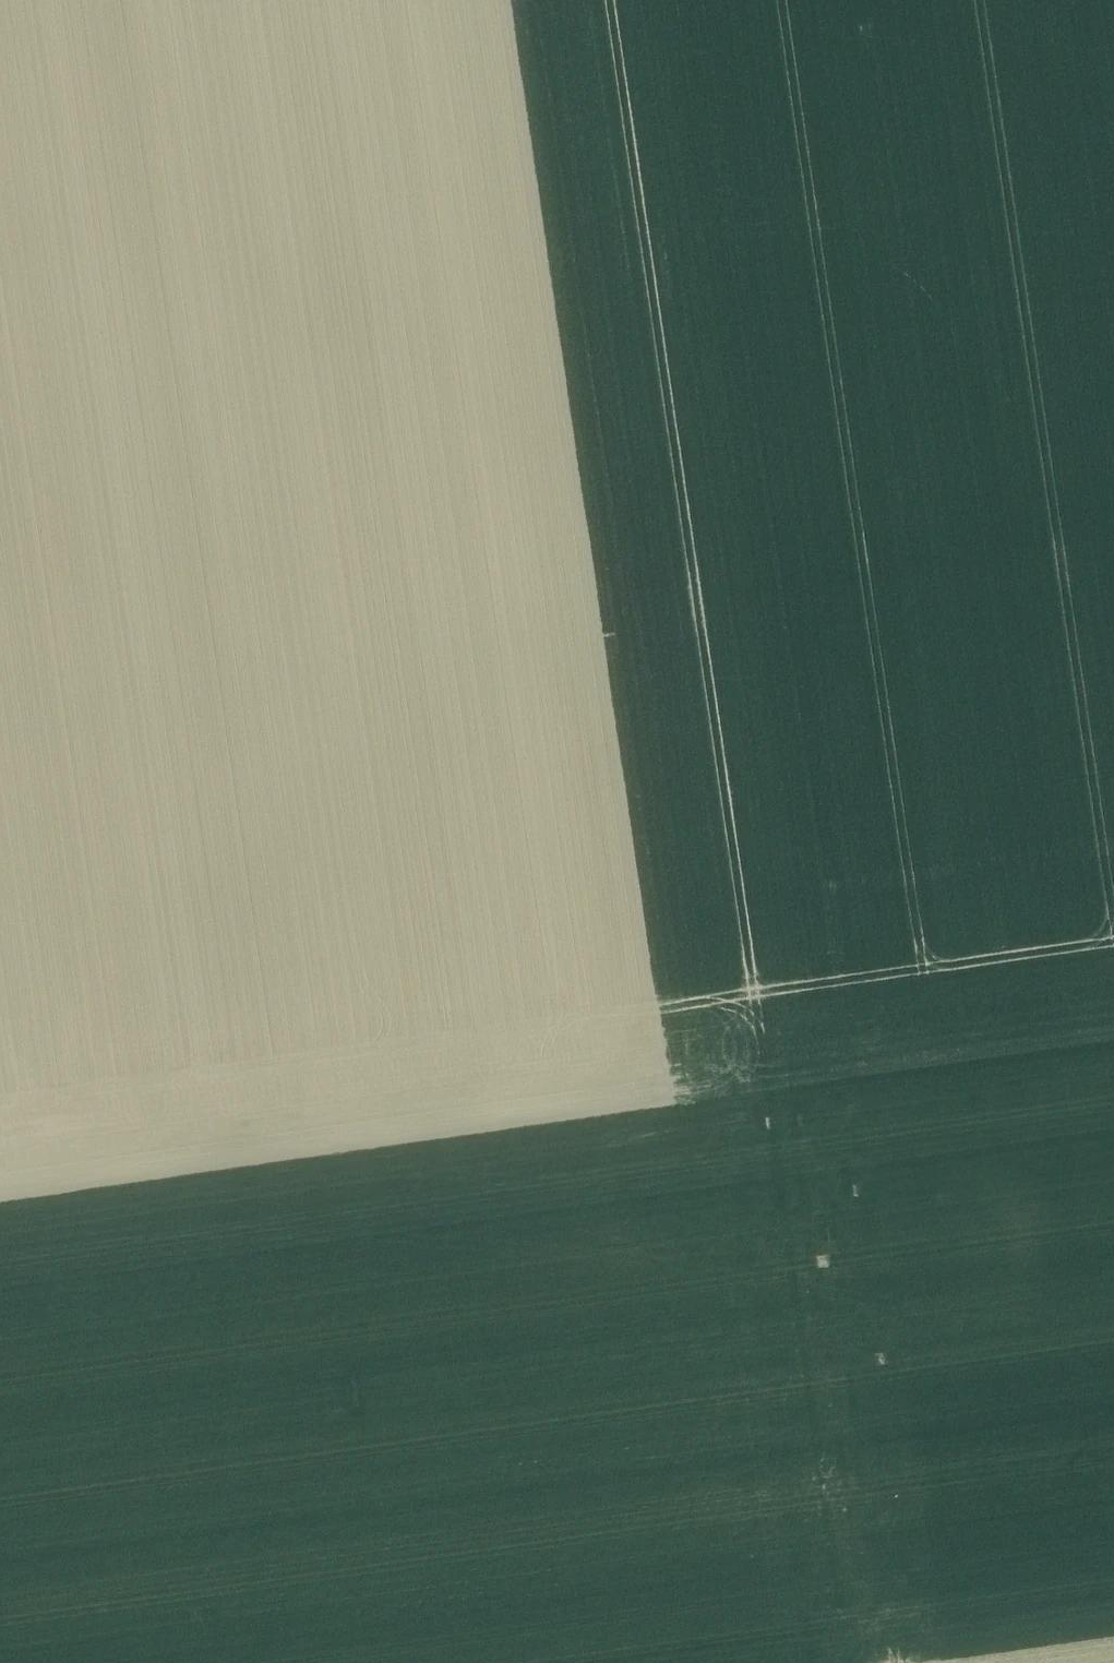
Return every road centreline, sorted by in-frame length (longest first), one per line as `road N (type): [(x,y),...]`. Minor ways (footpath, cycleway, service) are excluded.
road 1 (track): [(869,1662),(790,1096)]

